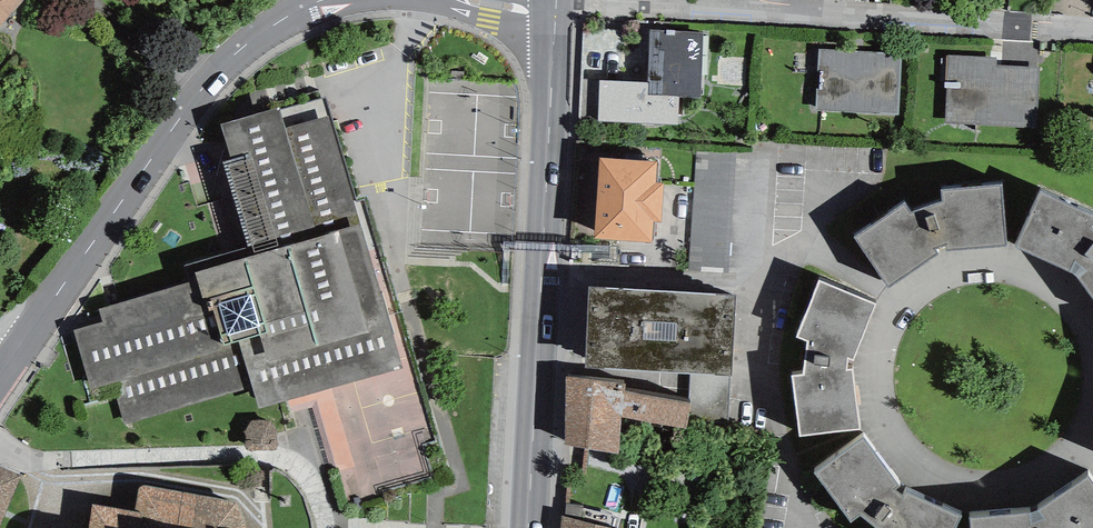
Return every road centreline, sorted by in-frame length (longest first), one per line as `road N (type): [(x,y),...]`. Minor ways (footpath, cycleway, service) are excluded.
road 1 (residential): [(554,9),(694,9),(1092,34)]
road 2 (secondary): [(554,9),(527,527)]
road 3 (residential): [(35,331),(228,55),(273,19),(320,0)]

